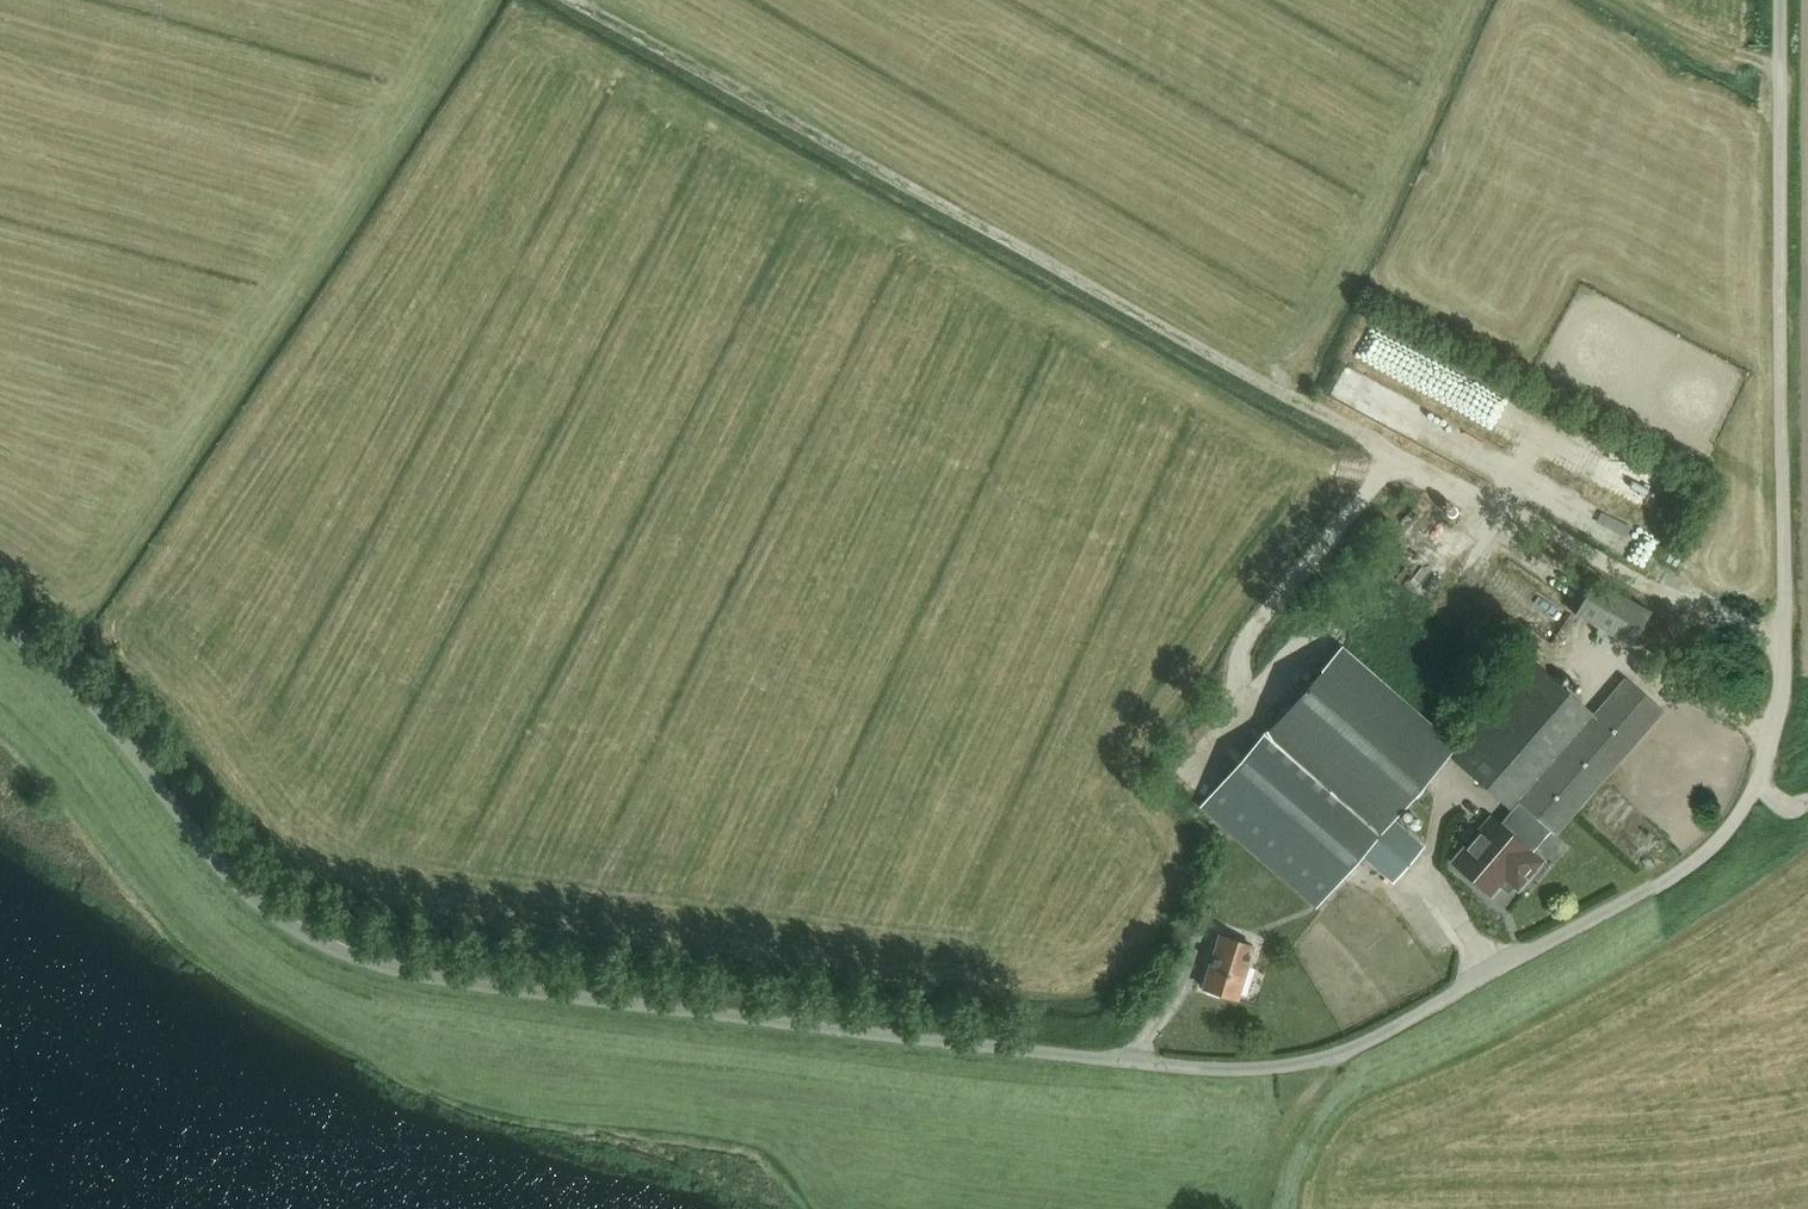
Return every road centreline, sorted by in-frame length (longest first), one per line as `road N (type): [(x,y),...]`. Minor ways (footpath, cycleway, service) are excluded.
road 1 (unclassified): [(0,625),(77,691),(210,857),(259,905),(319,943),(374,965),(631,1004),(1218,1069),(1338,1053),(1693,859),(1741,808),(1765,761),(1783,641),(1780,0)]

